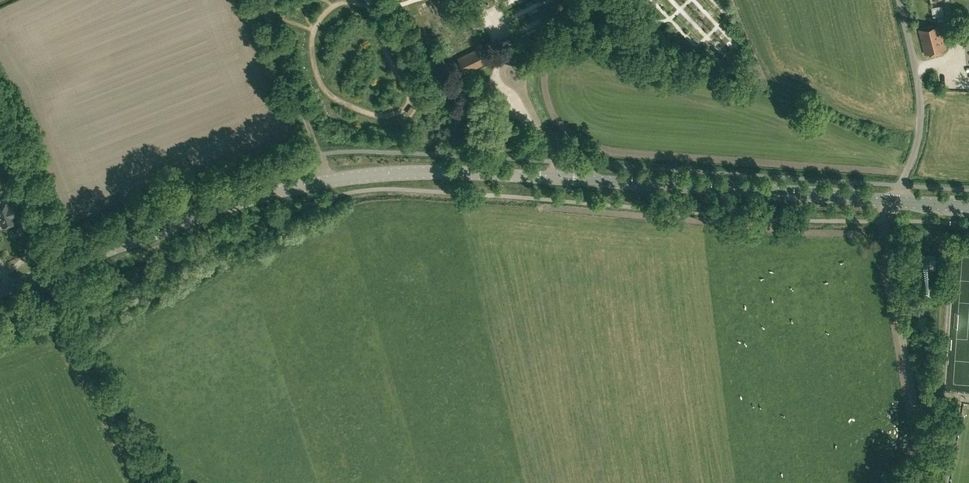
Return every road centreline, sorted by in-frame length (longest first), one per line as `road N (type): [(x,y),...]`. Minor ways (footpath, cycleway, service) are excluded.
road 1 (tertiary): [(0,291),(233,205),(366,175),(452,171),(888,200)]
road 2 (unclassified): [(888,200),(902,185),(920,125),(900,0)]
road 3 (track): [(330,181),(273,37),(275,0)]

